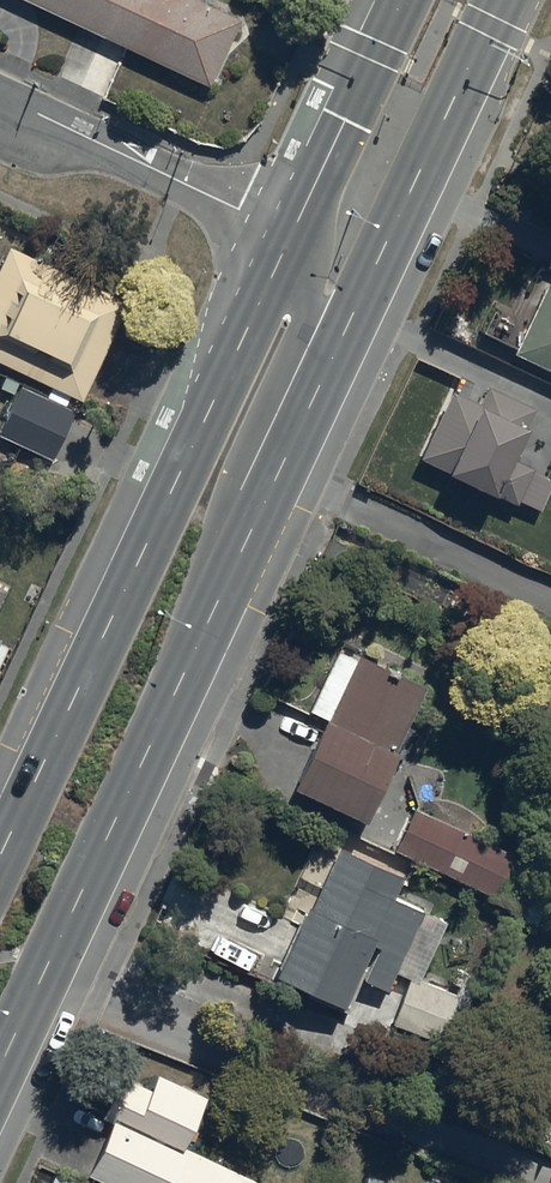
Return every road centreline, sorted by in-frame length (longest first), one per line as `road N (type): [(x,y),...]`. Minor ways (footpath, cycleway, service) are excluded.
road 1 (secondary): [(0,855),(291,236)]
road 2 (secondary): [(501,0),(234,573)]
road 3 (secondary): [(234,573),(0,1067)]
road 4 (residential): [(291,236),(306,253),(313,290),(242,458),(234,573)]
road 5 (residential): [(0,110),(41,115),(291,236)]
road 6 (secondary): [(291,236),(403,0)]

